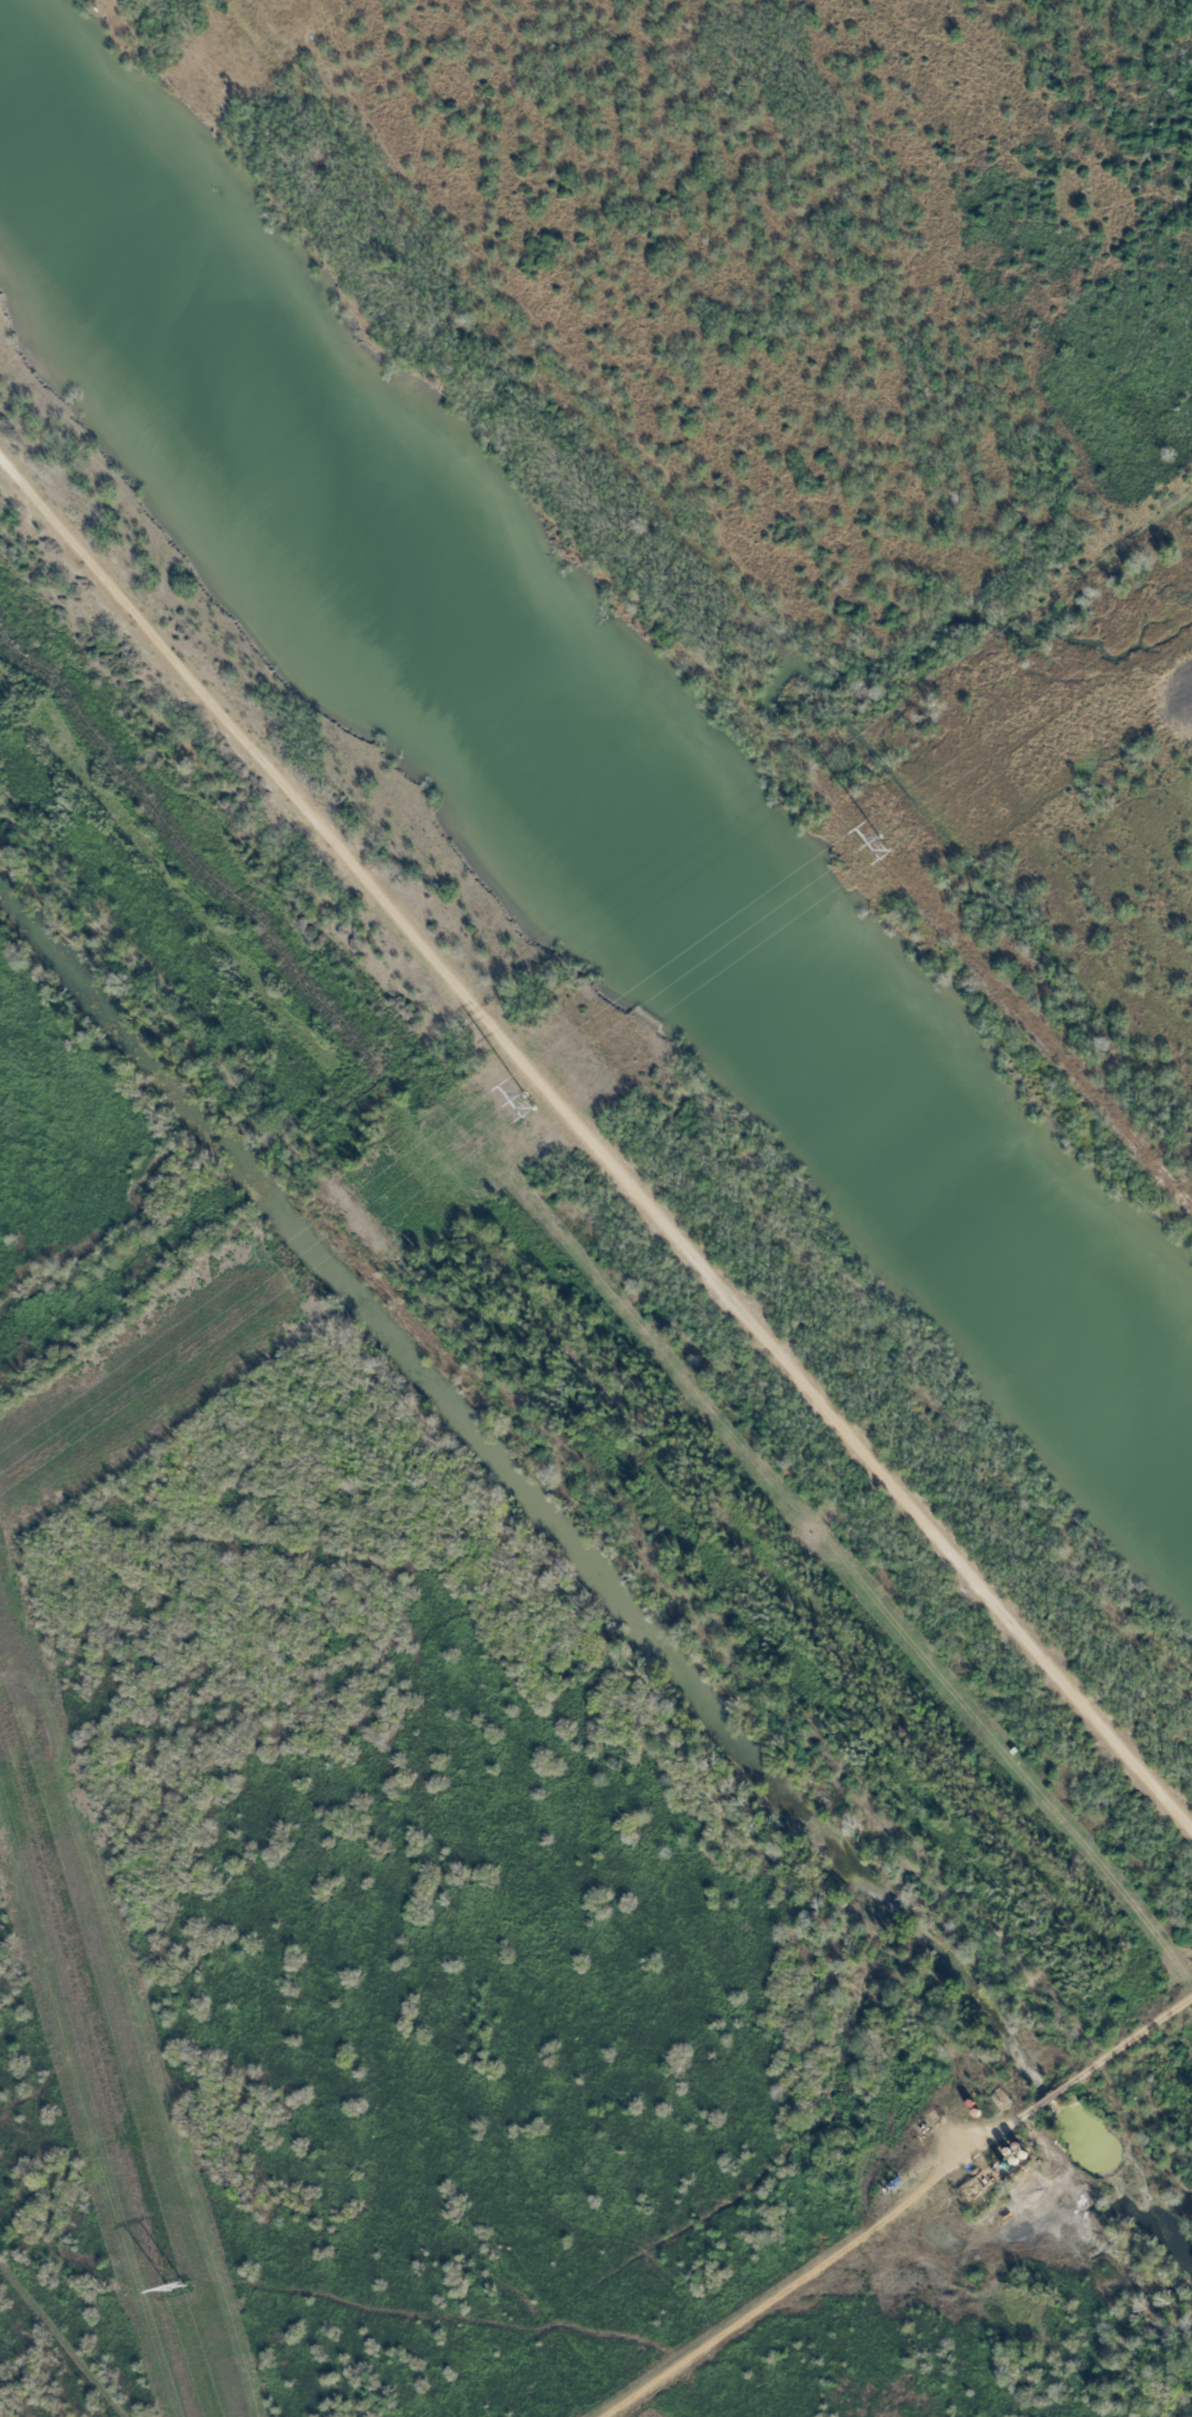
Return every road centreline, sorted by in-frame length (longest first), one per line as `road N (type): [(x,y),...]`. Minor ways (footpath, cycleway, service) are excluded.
road 1 (residential): [(1191,1826),(0,449)]
road 2 (track): [(1046,2103),(601,2416)]
road 3 (track): [(1191,1998),(1066,2088)]

